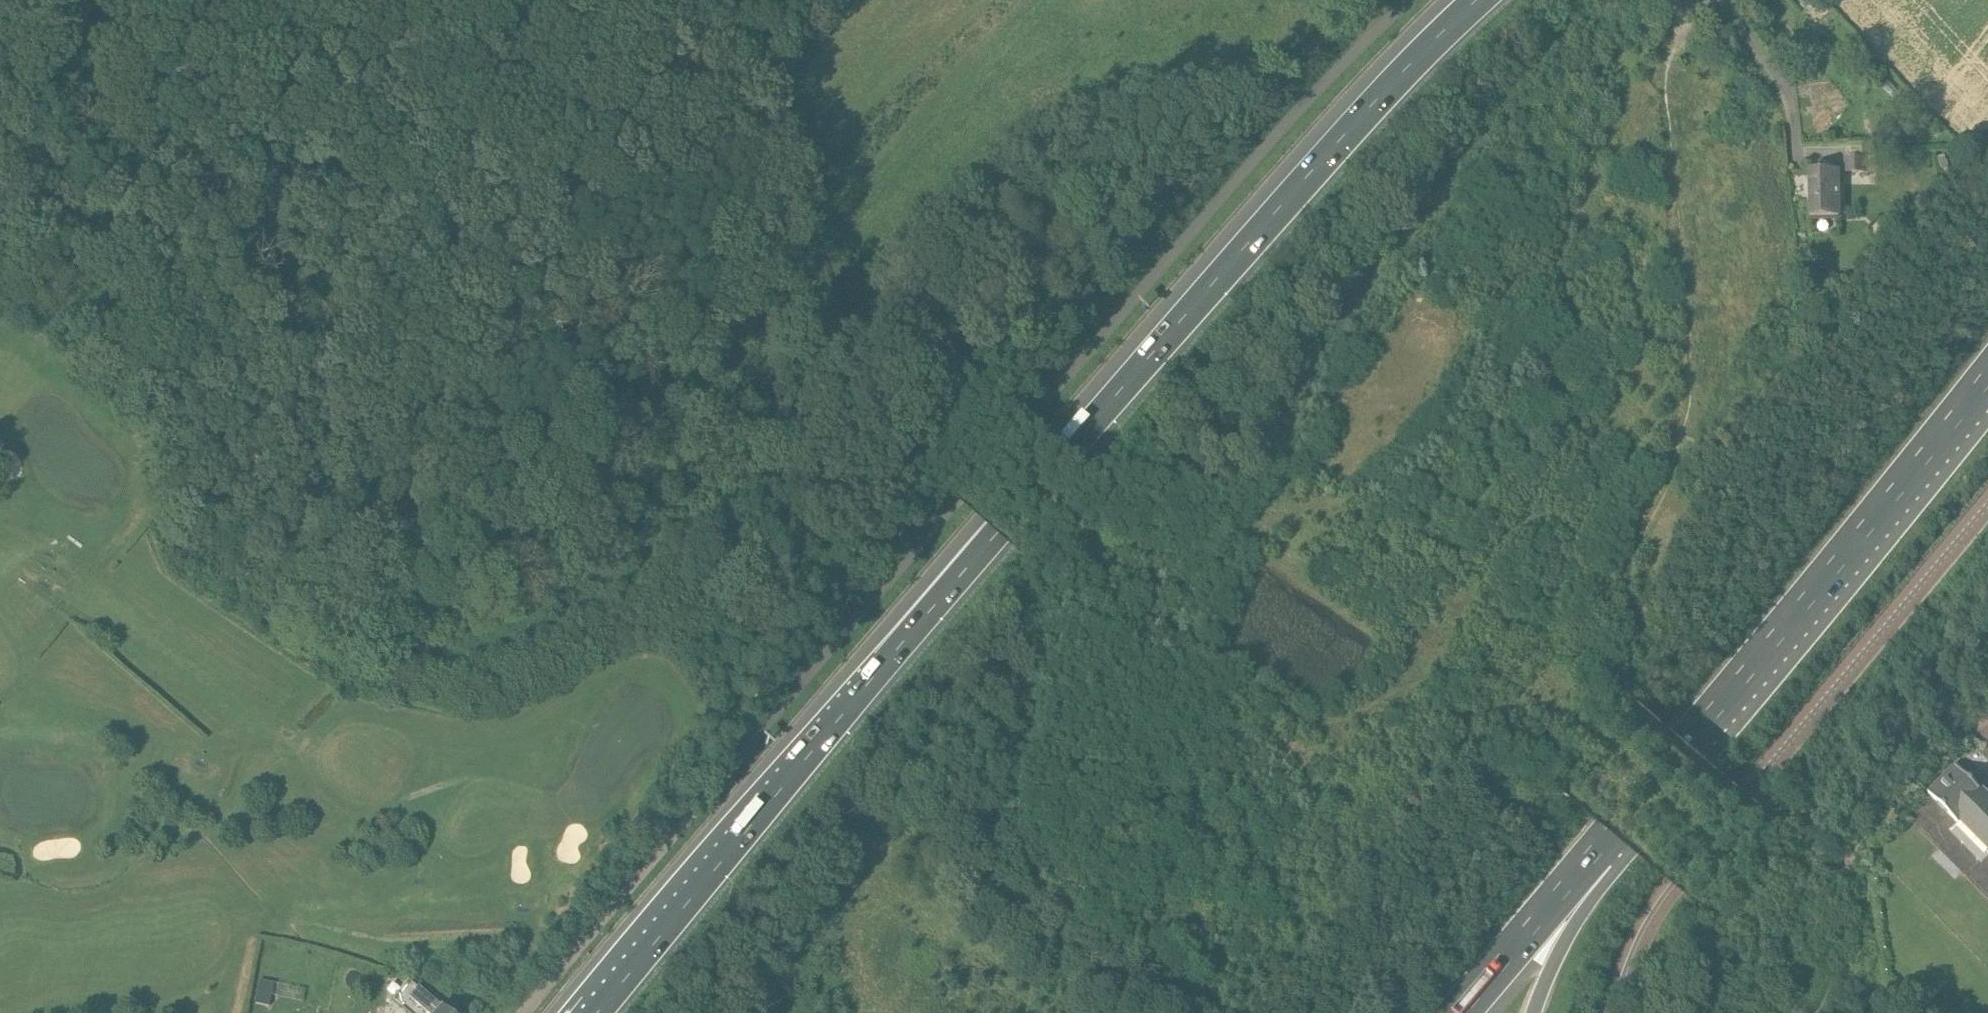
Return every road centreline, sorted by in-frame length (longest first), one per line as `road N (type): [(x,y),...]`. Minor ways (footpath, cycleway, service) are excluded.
road 1 (motorway): [(1477,0),(1336,140),(996,530),(597,1012)]
road 2 (tertiary): [(1613,1012),(1644,928),(1697,850),(1987,502)]
road 3 (motorway): [(1597,853),(1987,377)]
road 4 (motorway): [(1461,1012),(1597,853)]
road 5 (unclassified): [(1800,159),(1788,77),(1724,0)]
road 6 (motorway): [(1534,1012),(1597,853)]
road 7 (track): [(1071,508),(977,415)]

